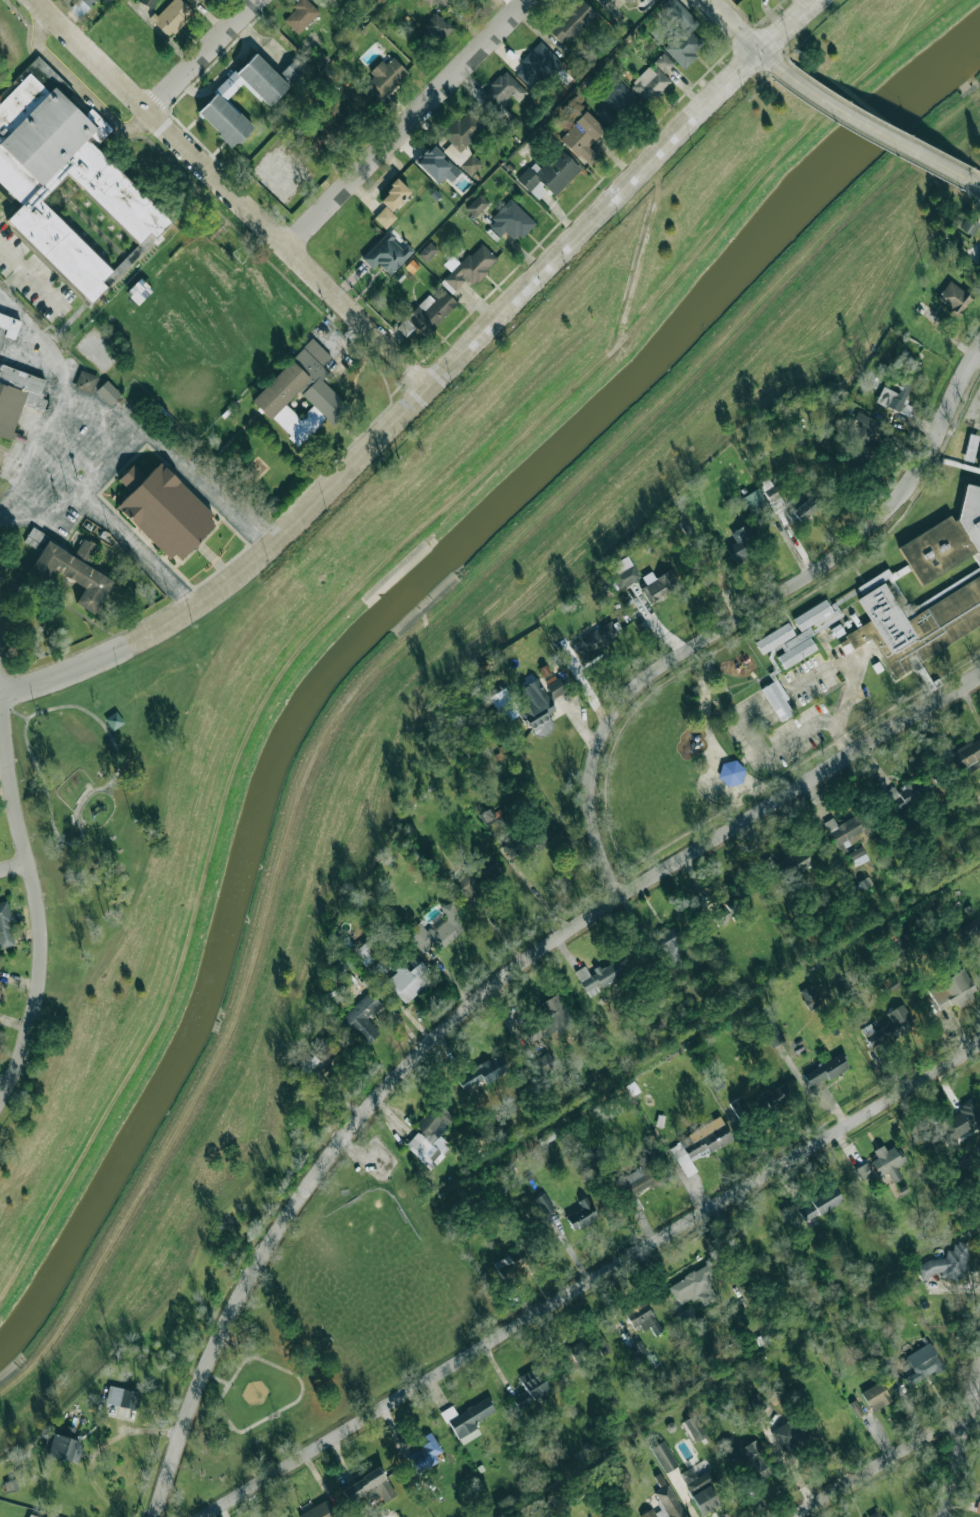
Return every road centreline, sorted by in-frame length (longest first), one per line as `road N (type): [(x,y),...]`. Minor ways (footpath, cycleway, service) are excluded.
road 1 (residential): [(156,1516),(196,1387),(232,1306),(328,1157),(393,1079),(526,960),(979,676)]
road 2 (residential): [(129,647),(270,551),(818,0)]
road 3 (residential): [(207,1516),(979,1045)]
road 4 (residential): [(620,897),(593,832),(590,785),(596,753),(623,702),(651,672),(797,585),(872,527),(931,450),(979,348)]
road 5 (residential): [(39,0),(429,383)]
road 6 (residential): [(289,247),(530,0)]
road 7 (residential): [(29,863),(41,964),(25,1045),(0,1102)]
road 8 (residential): [(782,71),(826,104),(976,184)]
road 9 (residential): [(793,1516),(979,1404)]
road 10 (residential): [(0,665),(29,863)]
road 11 (residential): [(151,112),(260,0)]
road 12 (residential): [(979,1372),(944,1516)]
road 13 (residential): [(0,695),(129,647)]

